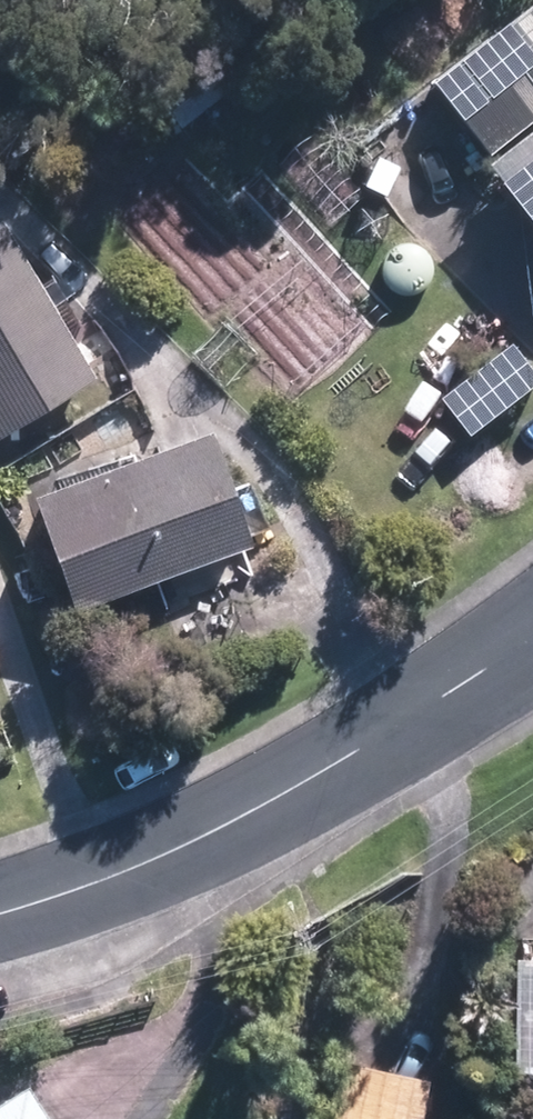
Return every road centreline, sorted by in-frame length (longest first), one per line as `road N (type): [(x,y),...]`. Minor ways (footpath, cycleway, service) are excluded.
road 1 (tertiary): [(0,914),(104,884),(287,801),(447,711),(532,647)]

